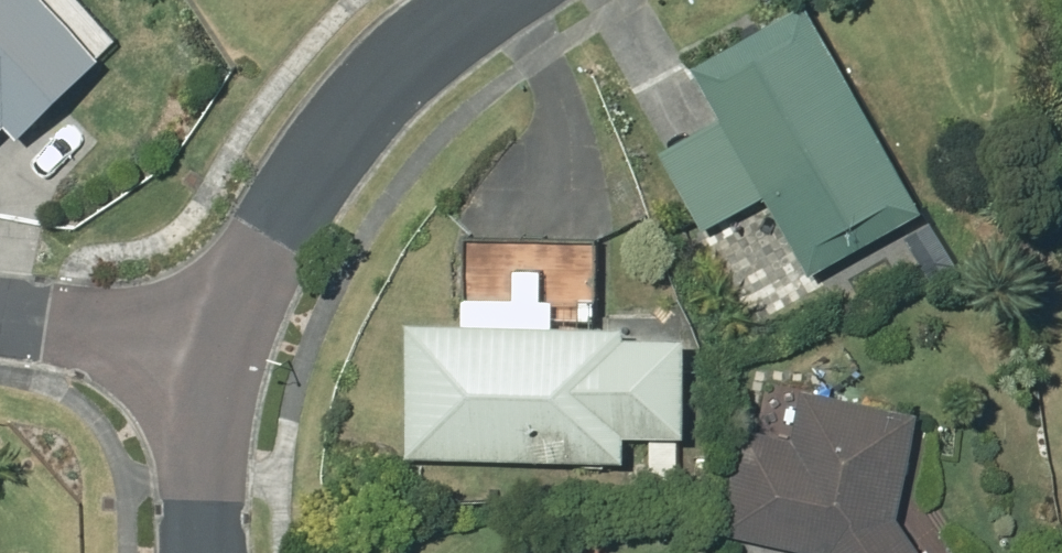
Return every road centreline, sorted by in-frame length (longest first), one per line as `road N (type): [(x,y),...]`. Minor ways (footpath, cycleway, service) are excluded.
road 1 (residential): [(496,0),(402,62),(292,211),(217,356)]
road 2 (residential): [(0,323),(217,356)]
road 3 (residential): [(217,356),(204,552)]

